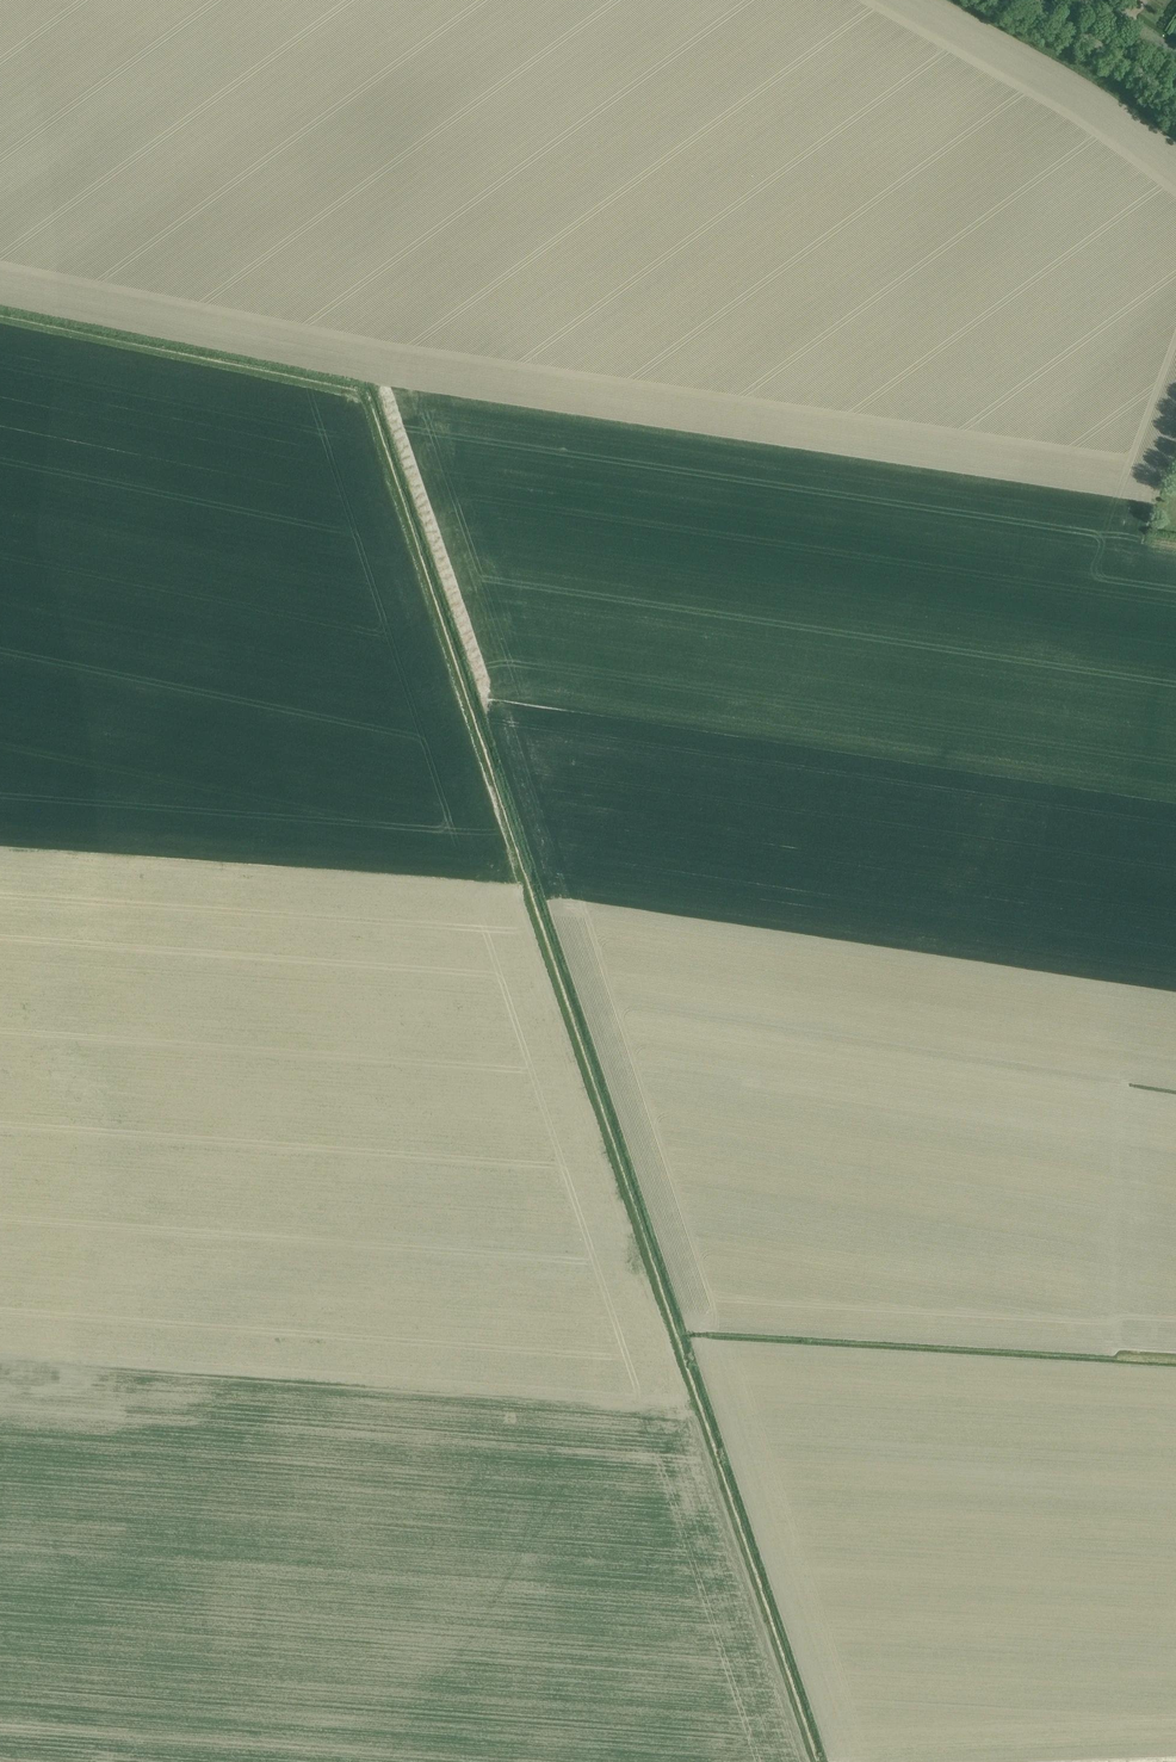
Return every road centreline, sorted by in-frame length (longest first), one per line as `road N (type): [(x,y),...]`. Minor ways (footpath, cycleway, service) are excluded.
road 1 (unclassified): [(1175,98),(1018,0)]

